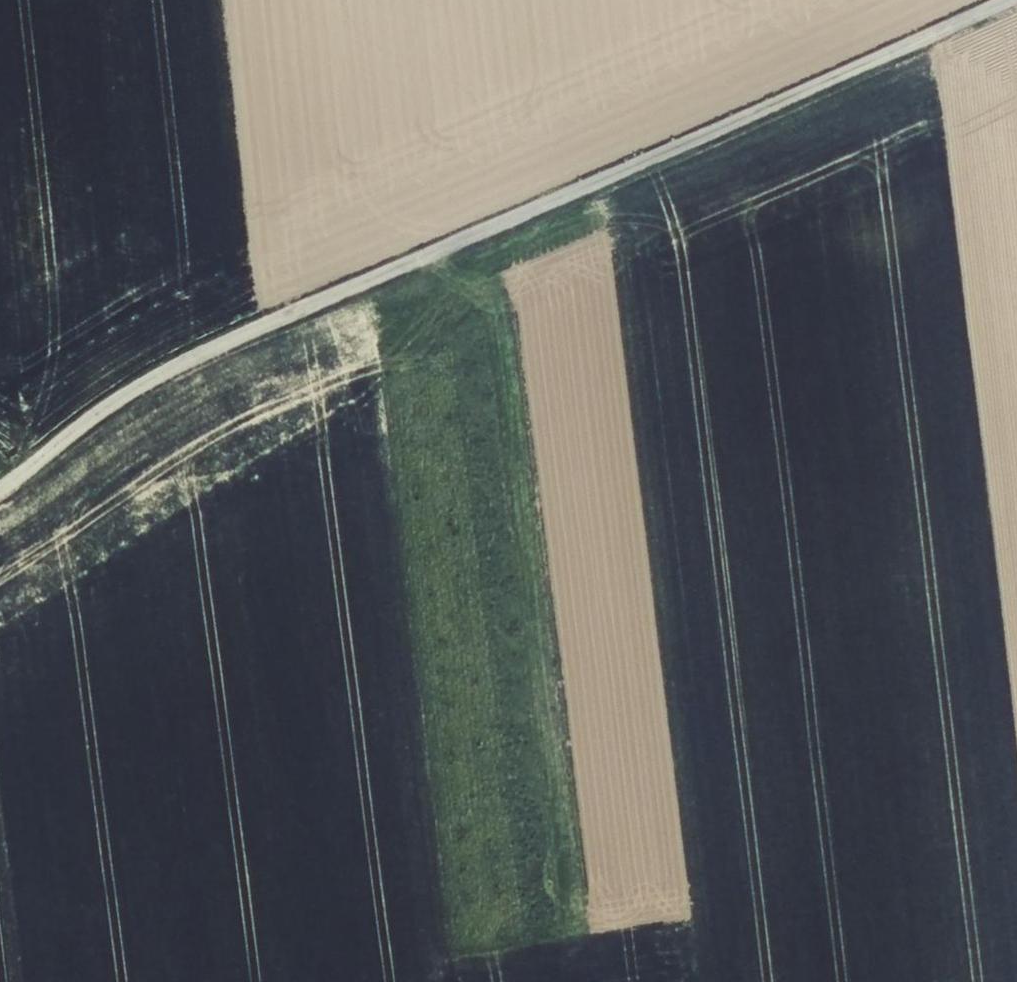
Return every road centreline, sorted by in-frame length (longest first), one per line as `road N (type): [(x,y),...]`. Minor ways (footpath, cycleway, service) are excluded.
road 1 (track): [(1012,0),(207,351),(125,394),(0,490)]

